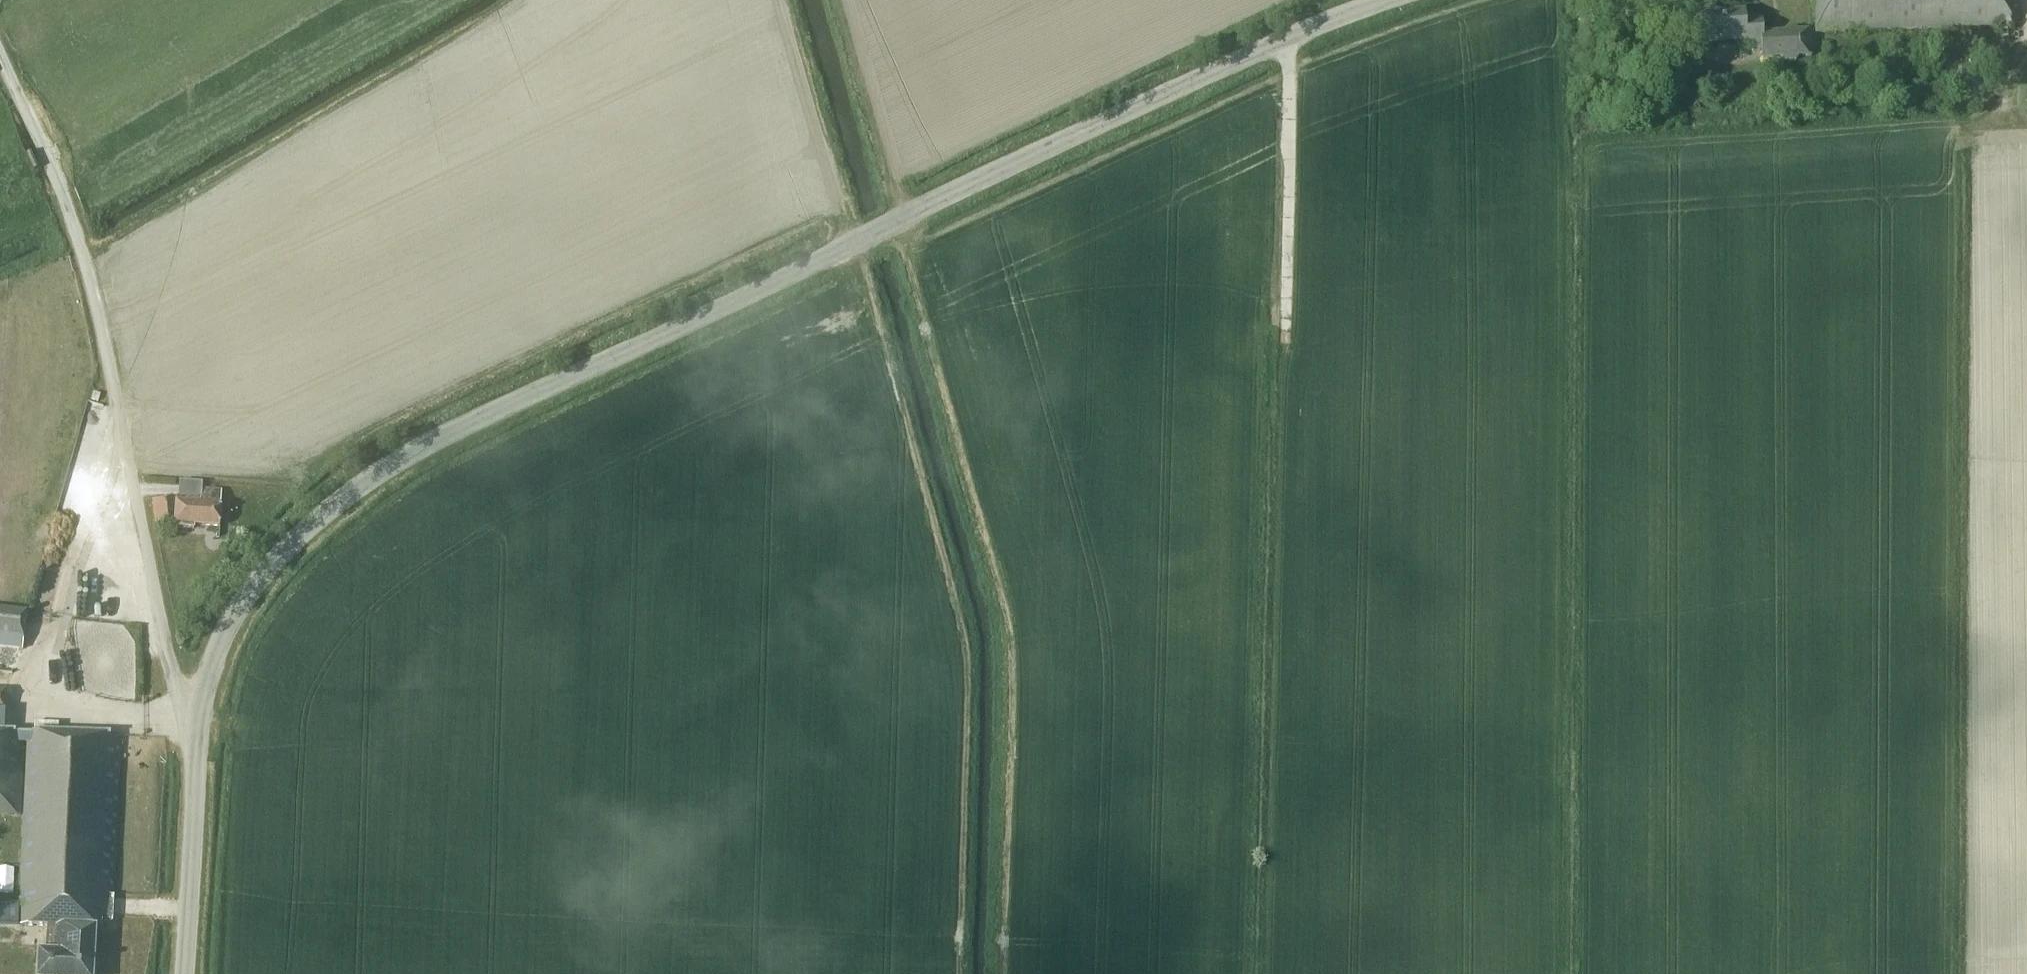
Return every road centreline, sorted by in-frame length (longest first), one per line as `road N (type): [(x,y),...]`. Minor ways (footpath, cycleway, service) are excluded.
road 1 (unclassified): [(182,973),(198,738),(217,649),(261,573),(345,496),(938,208),(1398,0)]

